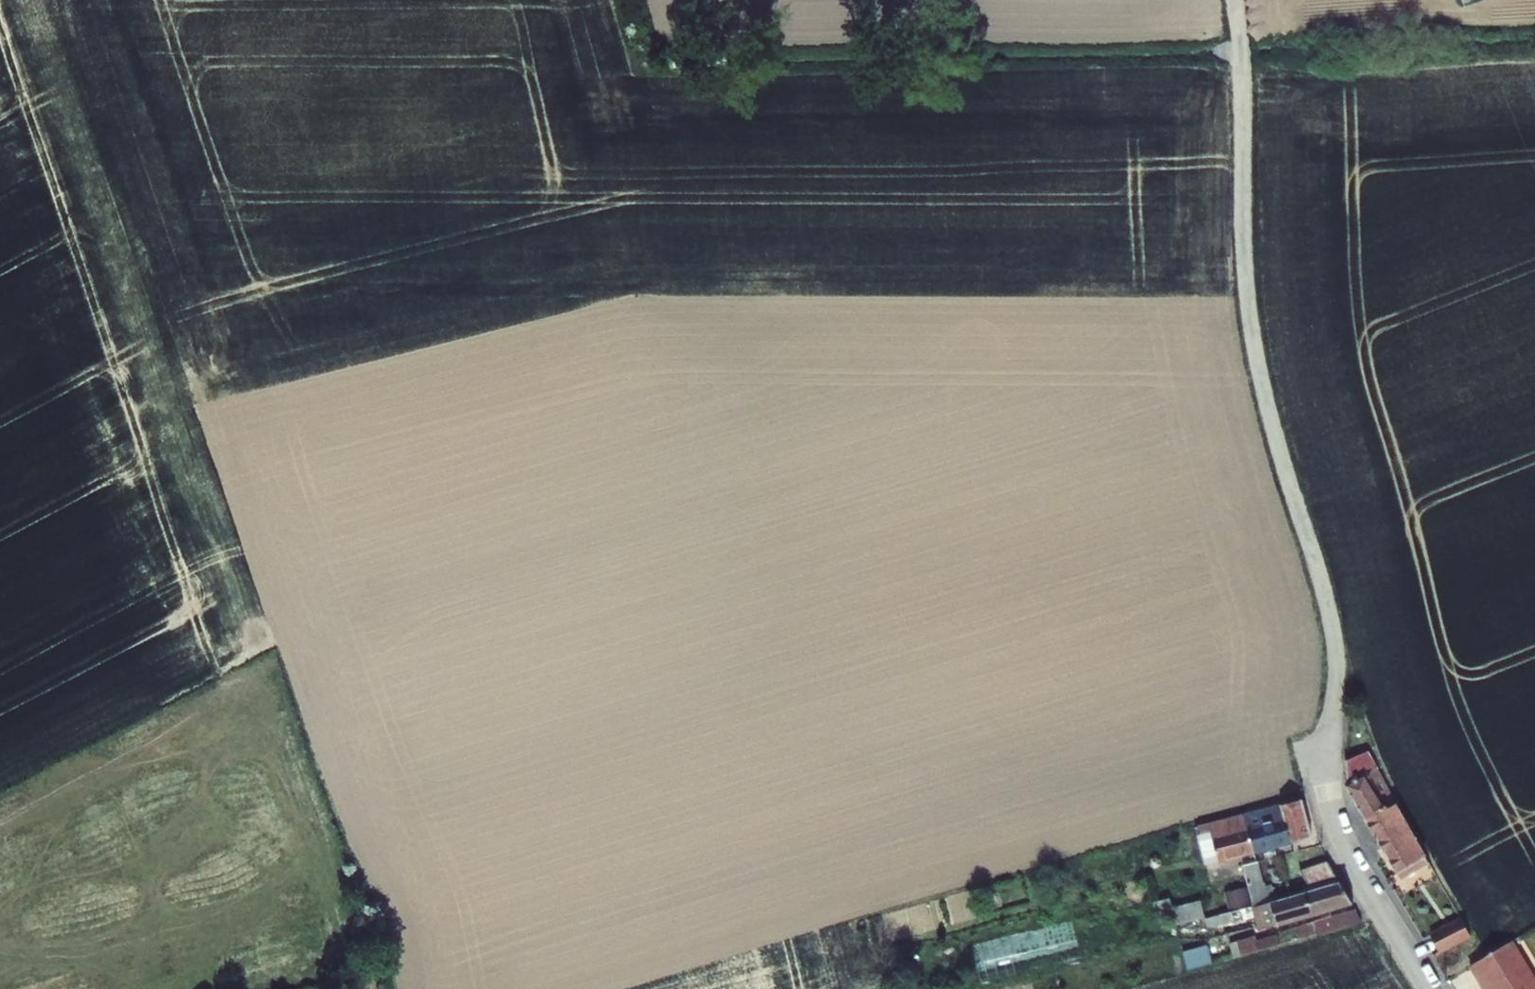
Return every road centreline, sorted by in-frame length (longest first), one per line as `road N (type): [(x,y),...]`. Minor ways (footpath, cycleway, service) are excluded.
road 1 (track): [(1237,0),(1247,307),(1330,618),(1338,685),(1318,763)]
road 2 (residential): [(1427,988),(1345,846),(1318,763)]

